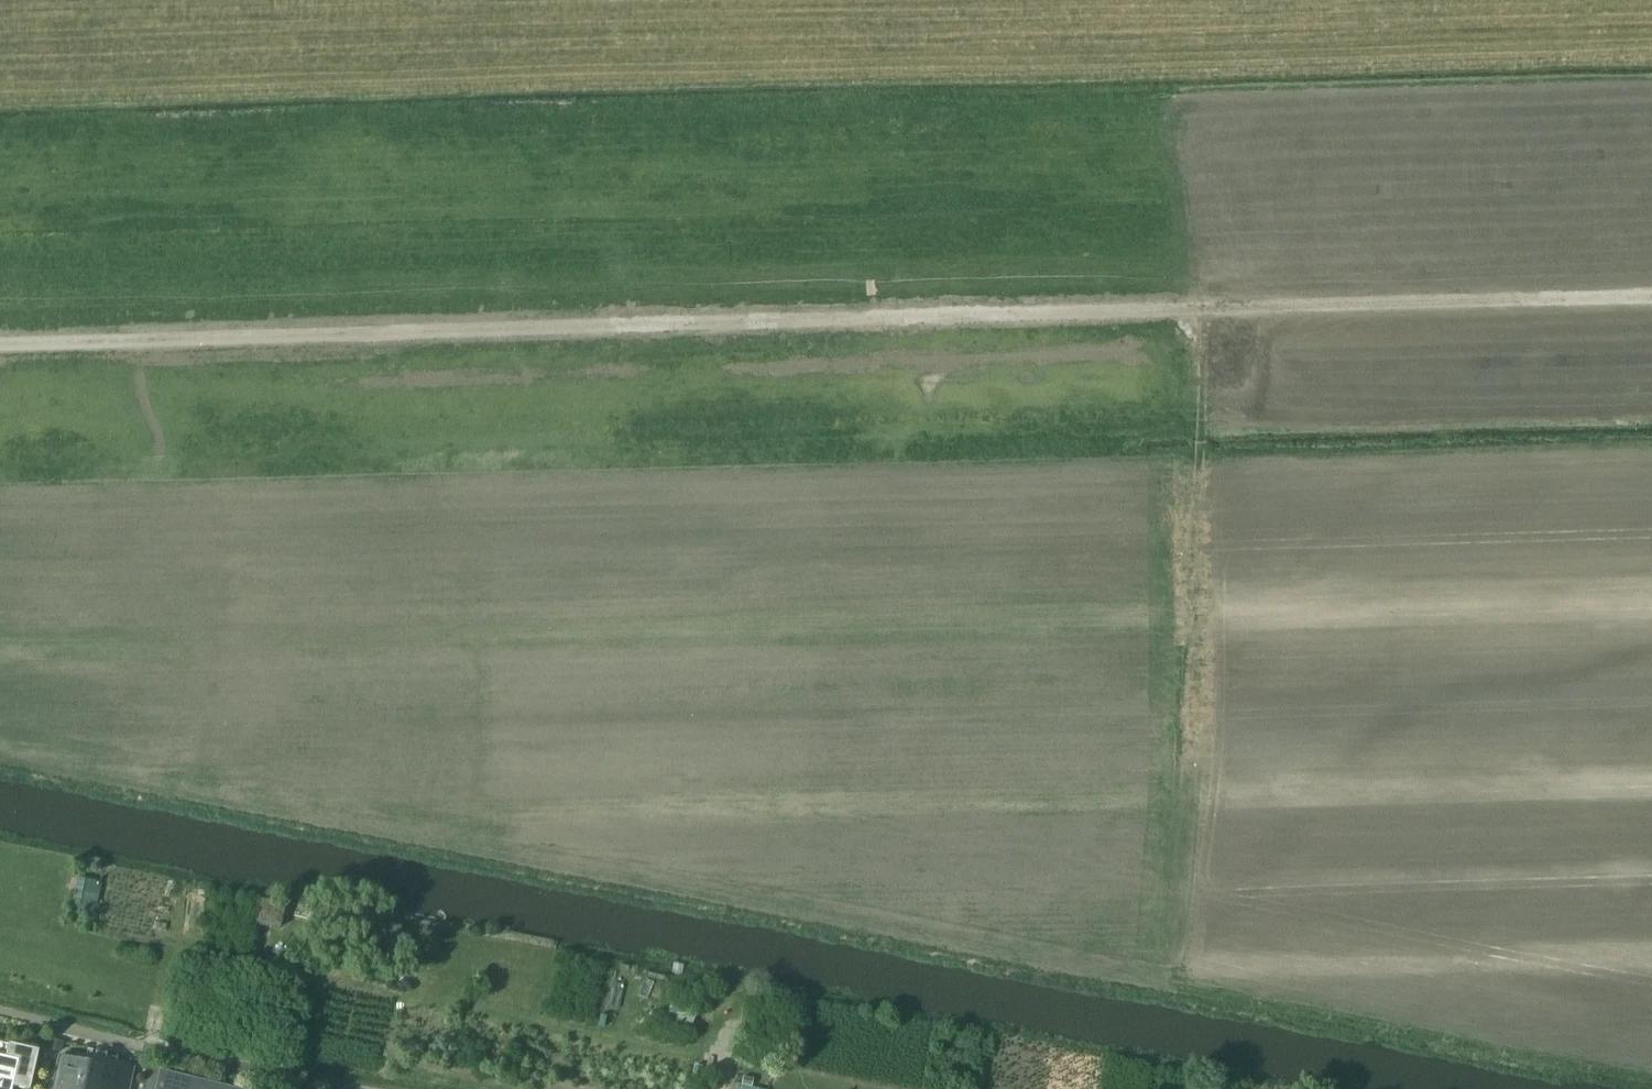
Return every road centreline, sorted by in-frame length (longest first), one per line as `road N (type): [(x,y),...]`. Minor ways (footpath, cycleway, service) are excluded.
road 1 (track): [(1651,298),(0,348)]

